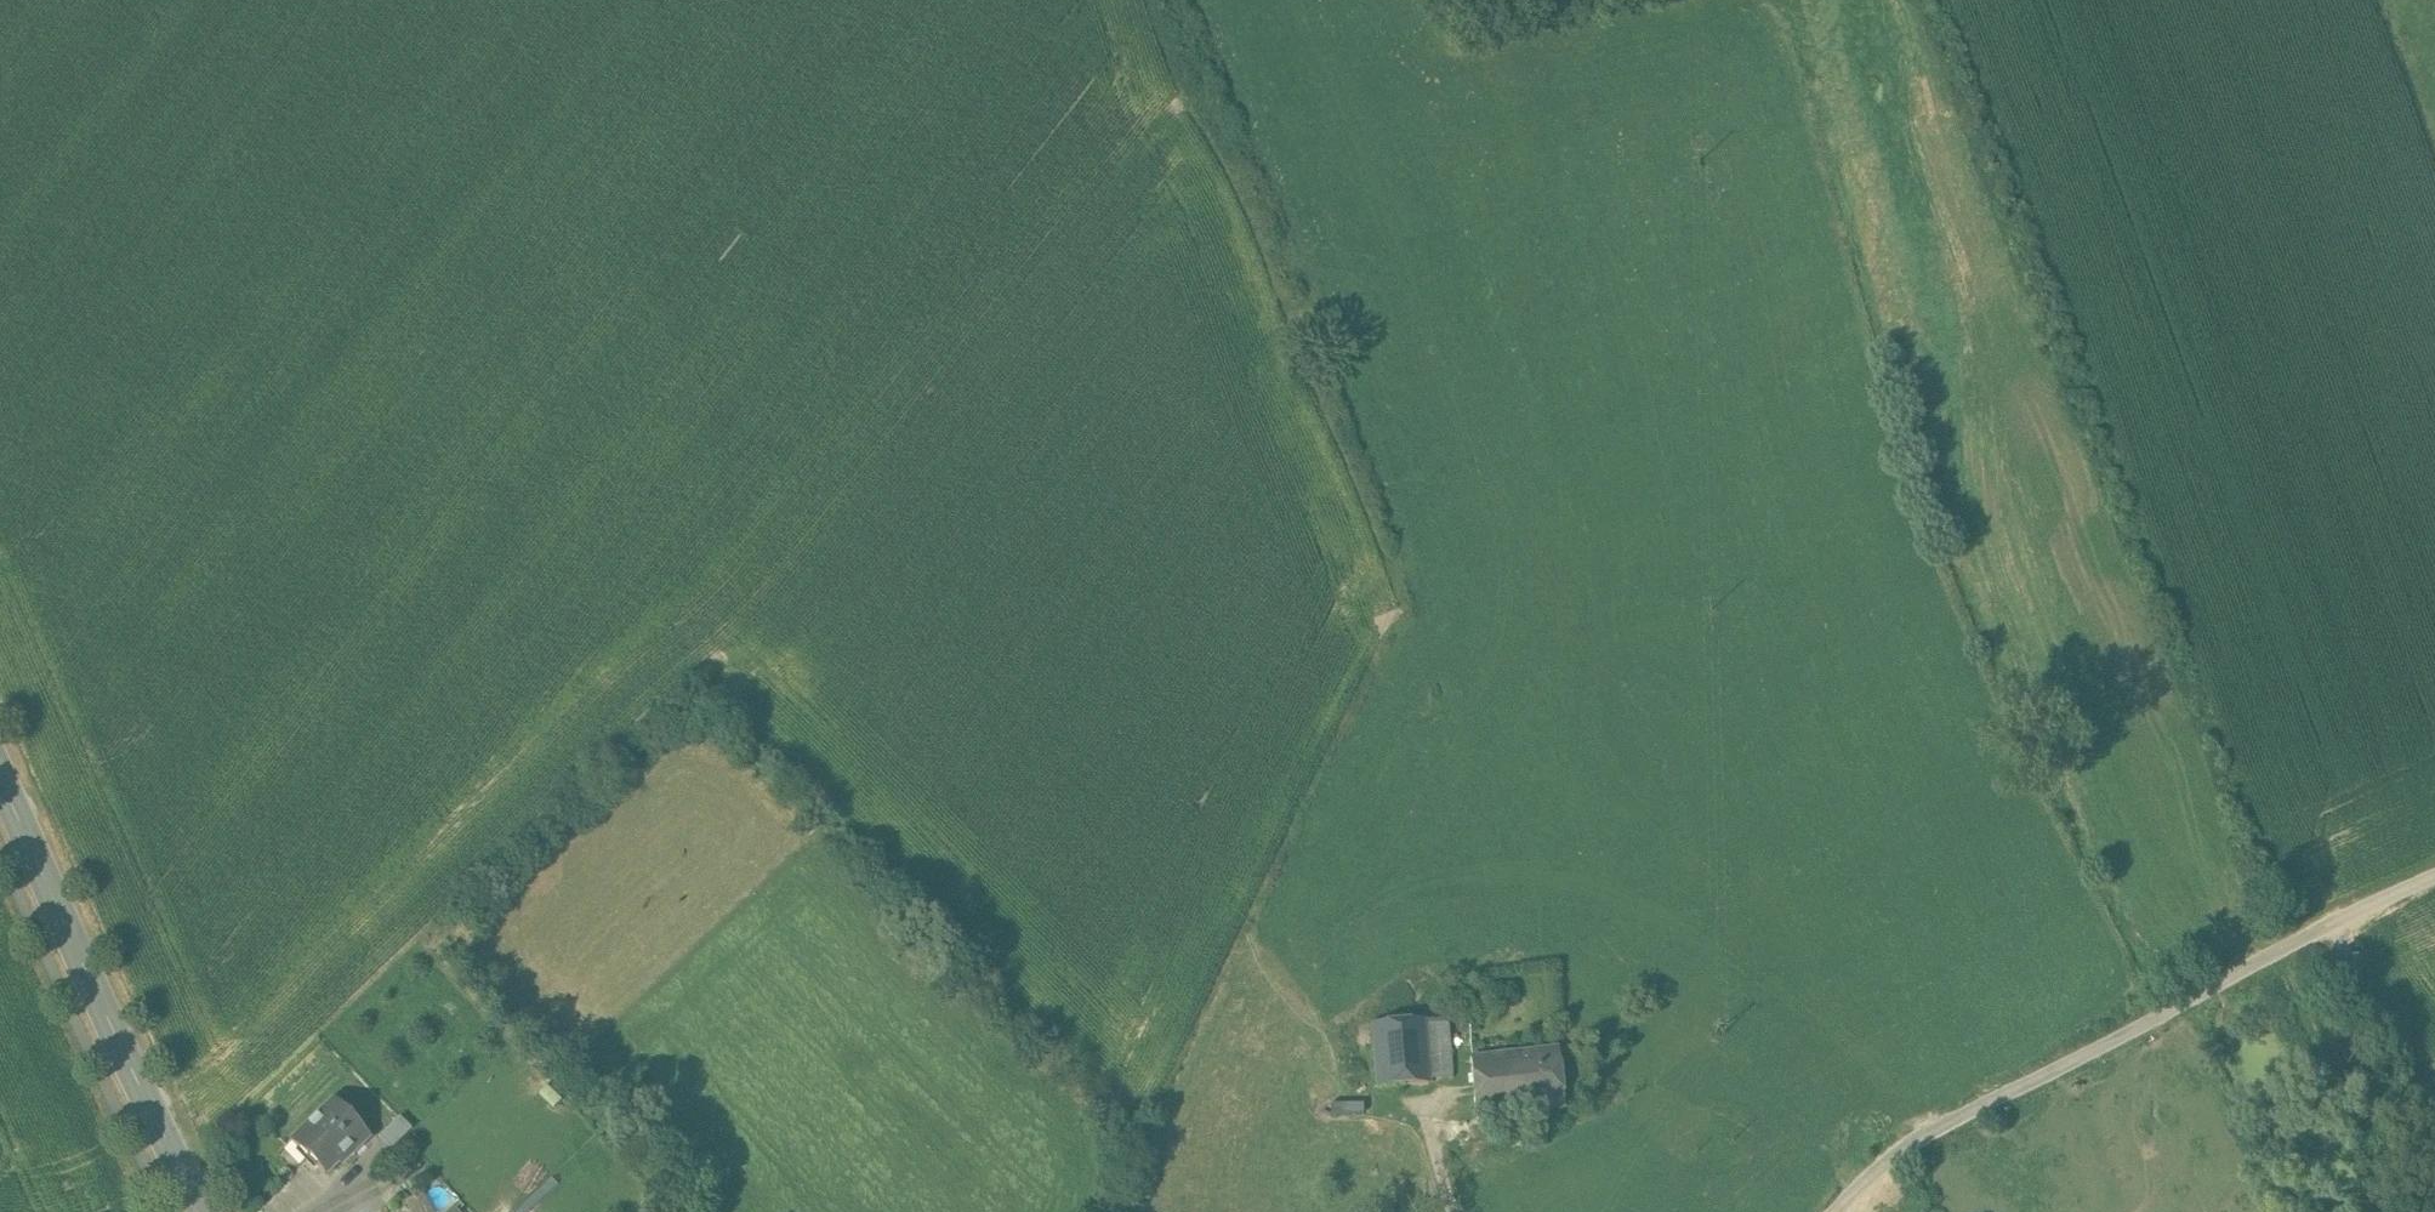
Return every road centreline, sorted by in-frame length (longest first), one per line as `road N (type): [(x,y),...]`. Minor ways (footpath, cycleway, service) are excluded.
road 1 (unclassified): [(2434,880),(2241,967),(1903,1144),(1833,1211)]
road 2 (tertiary): [(0,765),(204,1211)]

